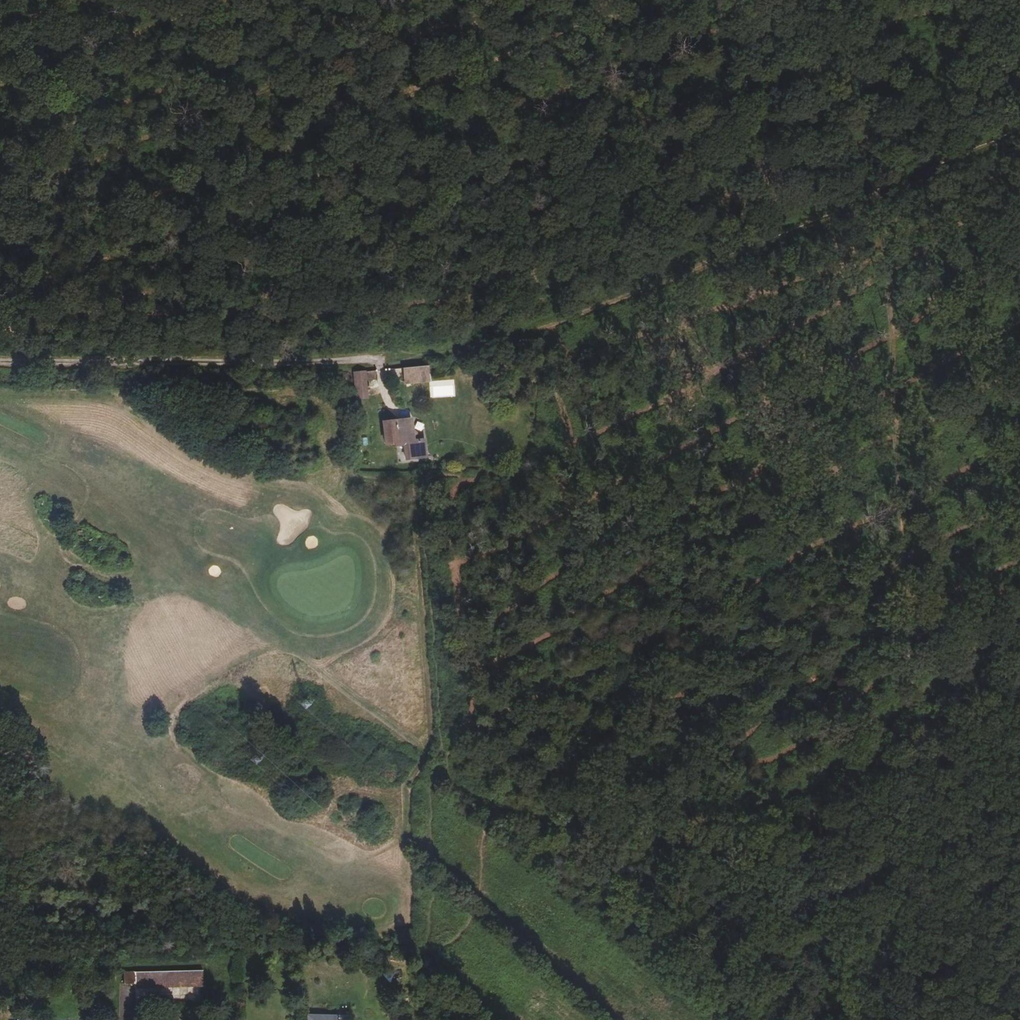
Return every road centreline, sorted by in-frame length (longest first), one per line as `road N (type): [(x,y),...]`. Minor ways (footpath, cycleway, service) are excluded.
road 1 (track): [(0,362),(486,351),(586,317),(1019,132)]

